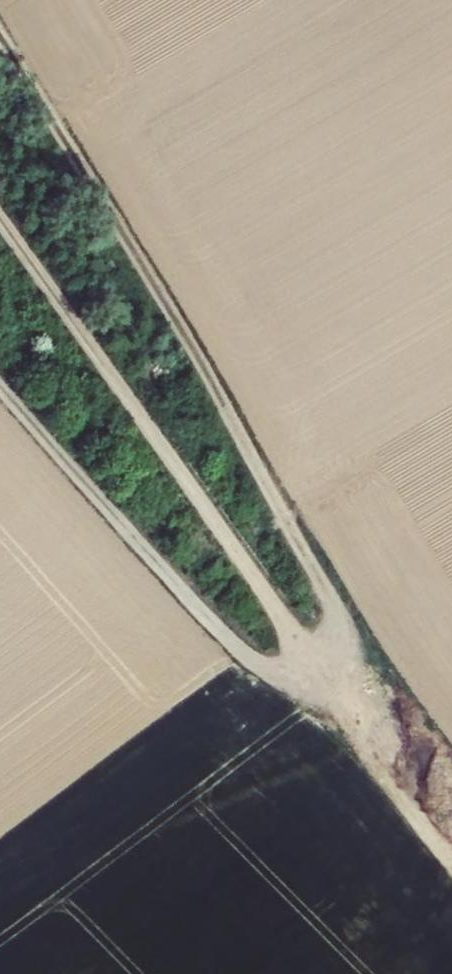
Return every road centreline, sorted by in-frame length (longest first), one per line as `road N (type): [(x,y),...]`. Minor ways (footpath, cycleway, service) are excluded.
road 1 (track): [(0,47),(322,613),(304,667)]
road 2 (track): [(304,667),(244,664),(173,598),(0,386)]
road 3 (track): [(304,667),(451,867)]

